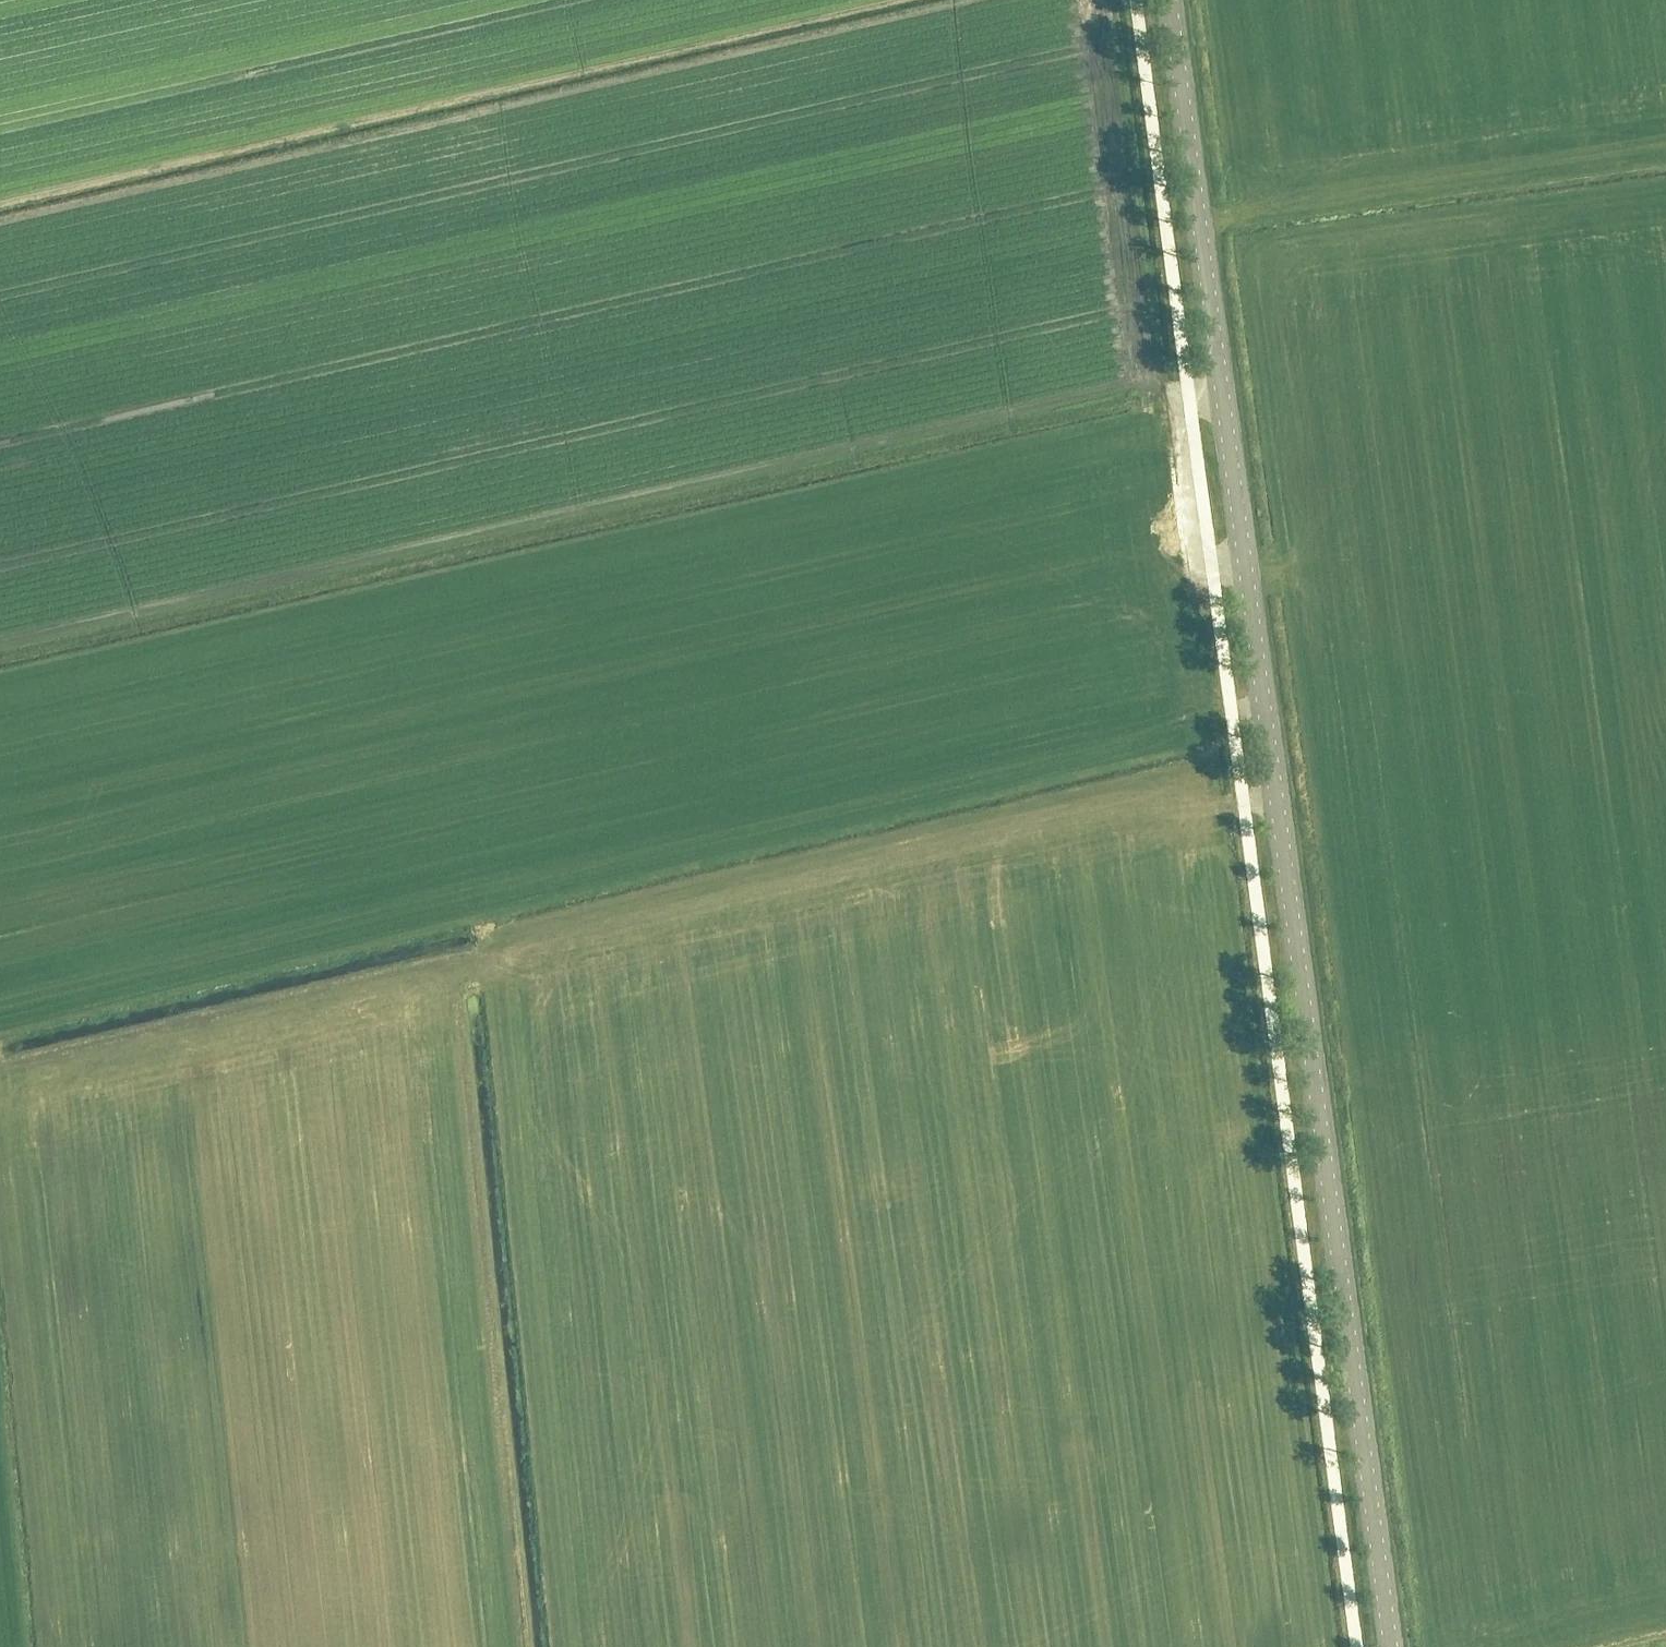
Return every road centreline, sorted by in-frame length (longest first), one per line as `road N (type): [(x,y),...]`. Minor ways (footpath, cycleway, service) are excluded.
road 1 (tertiary): [(1388,1646),(1169,0)]

